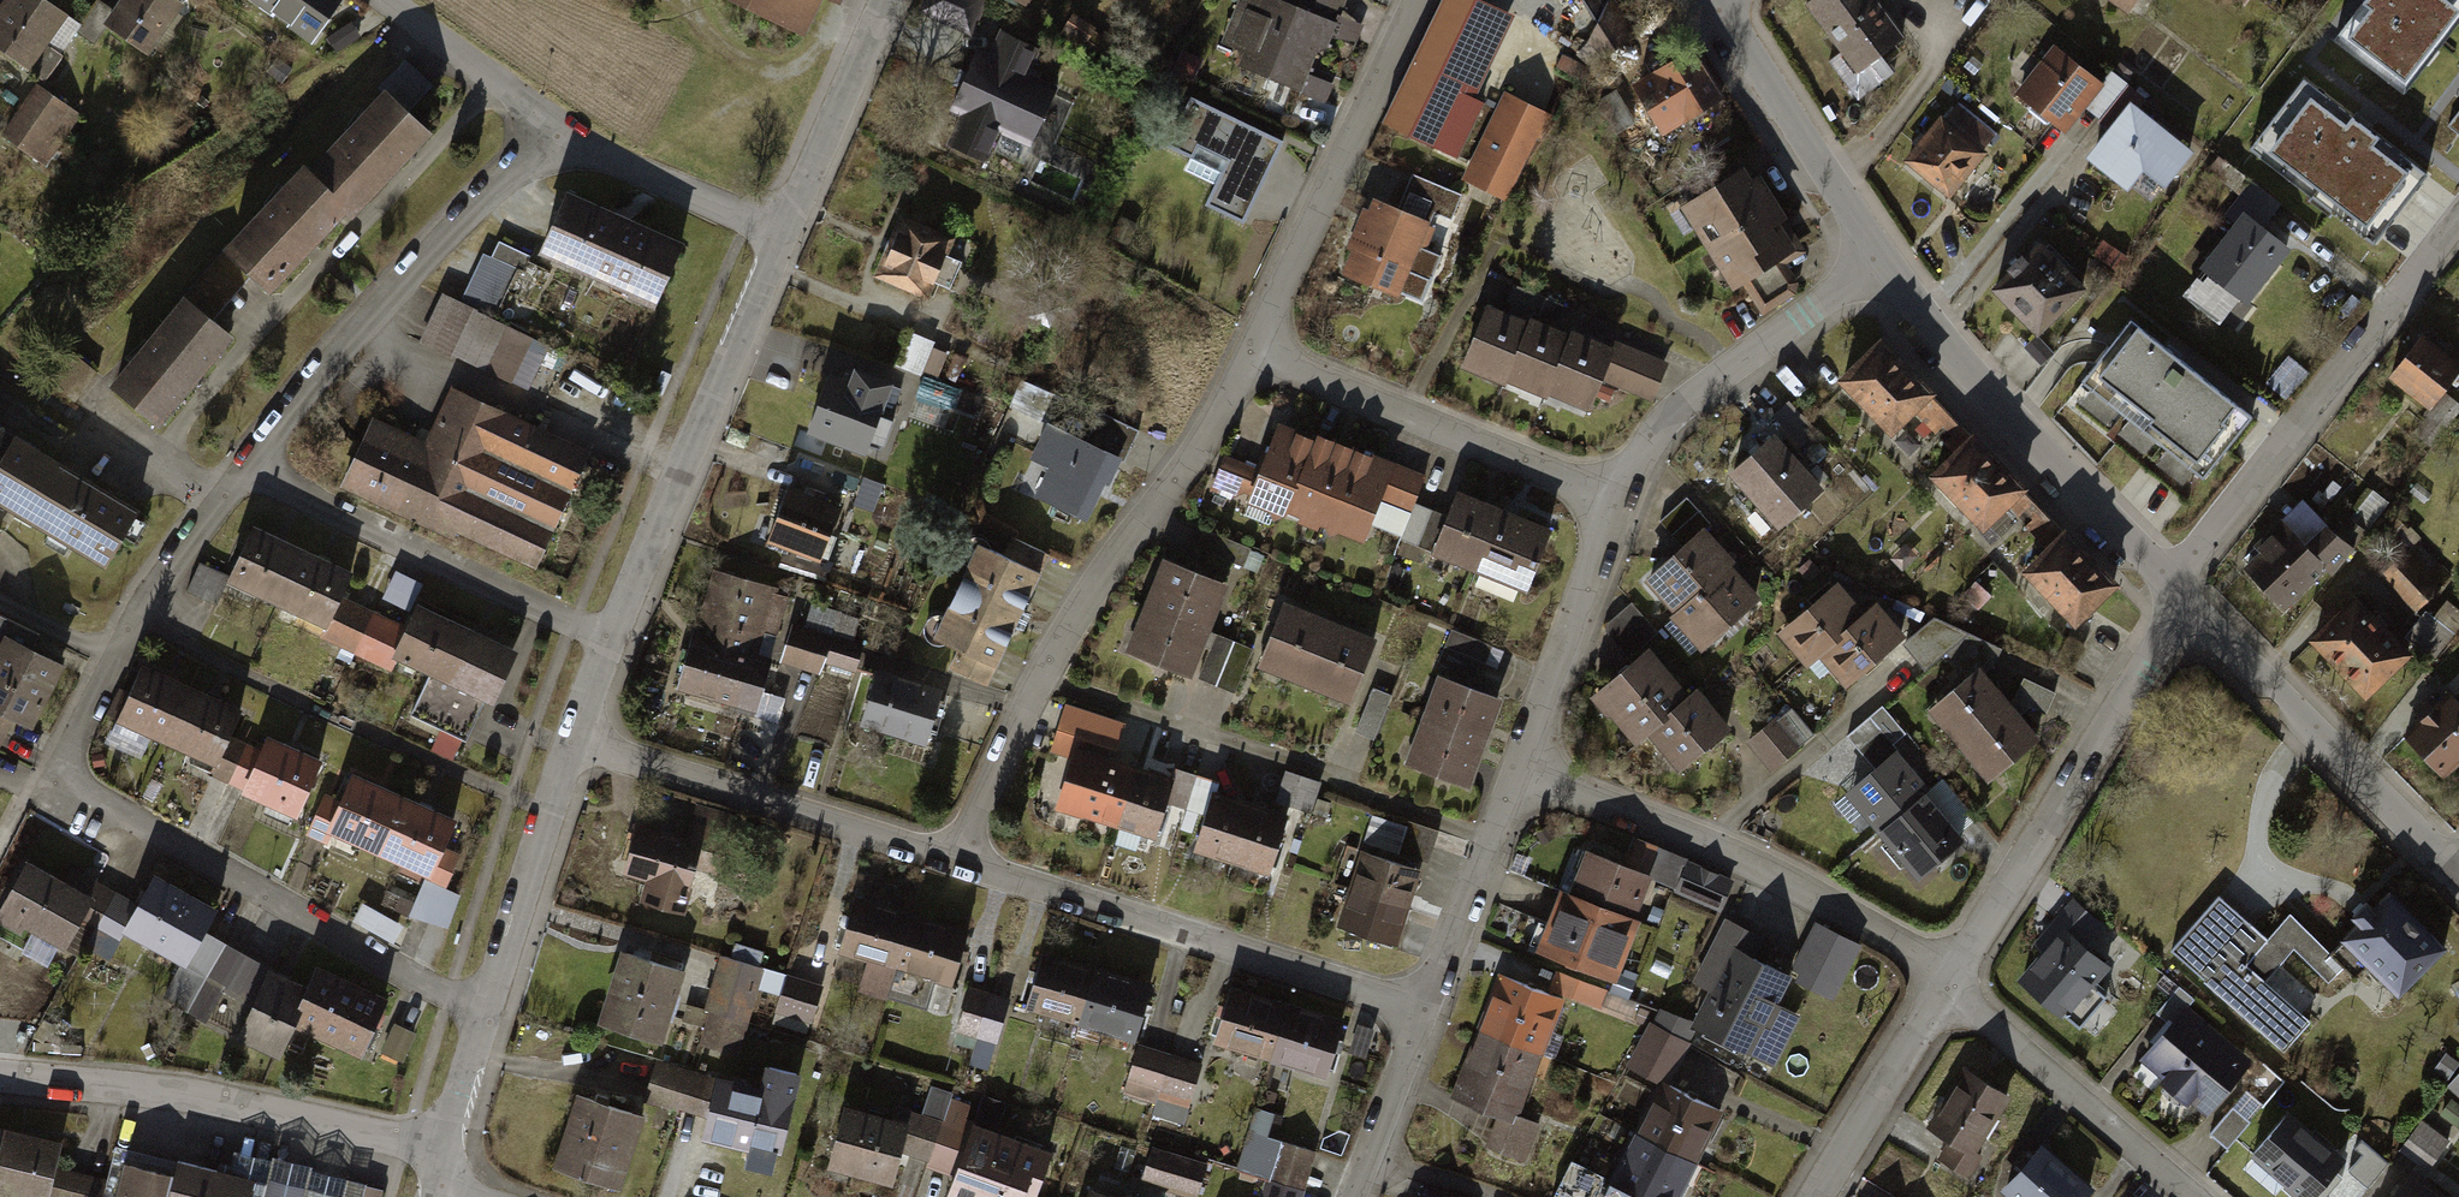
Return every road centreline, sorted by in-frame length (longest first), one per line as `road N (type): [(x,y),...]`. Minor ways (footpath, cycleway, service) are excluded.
road 1 (residential): [(223,506),(116,651),(62,759),(67,790),(481,1016)]
road 2 (residential): [(954,856),(1136,522),(1264,349)]
road 3 (residential): [(954,856),(1424,1012)]
road 4 (secondary): [(1863,249),(1948,355),(2184,590)]
road 5 (residential): [(1940,978),(1760,872),(1520,779)]
road 6 (residential): [(2184,590),(2458,216)]
road 7 (residential): [(551,131),(388,301),(252,469)]
road 8 (residential): [(1940,978),(2201,610)]
road 9 (residential): [(438,1150),(251,1106),(0,1084)]
road 10 (residential): [(601,634),(775,235)]
road 11 (residential): [(574,731),(954,856)]
road 12 (residential): [(1264,349),(1618,507)]
road 13 (residential): [(252,469),(601,634)]
road 14 (residential): [(1264,349),(1411,0)]
road 15 (secondary): [(2201,610),(2452,873)]
road 16 (residential): [(1863,249),(1707,380),(1651,444),(1618,507)]
road 17 (residential): [(2187,1196),(1940,978)]
road 18 (residential): [(481,1016),(574,731)]
road 19 (residential): [(1618,507),(1520,779)]
road 20 (secondary): [(1723,0),(1863,249)]
road 21 (residential): [(775,235),(887,0)]
road 22 (residential): [(1810,1196),(1940,978)]
road 23 (residential): [(1520,779),(1424,1012)]
road 24 (residential): [(551,131),(775,235)]
road 25 (residential): [(388,0),(477,63),(551,131)]
road 26 (residential): [(1424,1012),(1352,1196)]
road 27 (residential): [(98,412),(223,506)]
road 28 (residential): [(438,1150),(481,1016)]

